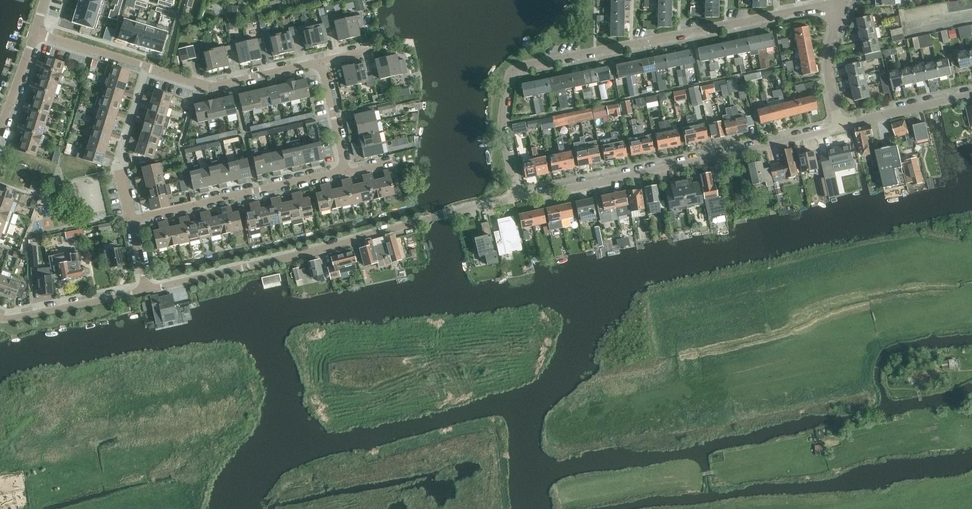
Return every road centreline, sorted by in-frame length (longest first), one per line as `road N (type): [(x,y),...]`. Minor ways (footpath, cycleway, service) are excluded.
road 1 (residential): [(518,198),(503,137),(521,70),(846,2)]
road 2 (residential): [(145,290),(518,198)]
road 3 (residential): [(842,126),(518,198)]
road 4 (residential): [(320,61),(205,86),(35,33)]
road 5 (residential): [(130,219),(345,170)]
road 6 (residential): [(0,317),(145,290)]
road 7 (residential): [(842,126),(971,94)]
road 8 (residential): [(842,126),(829,58),(846,2)]

